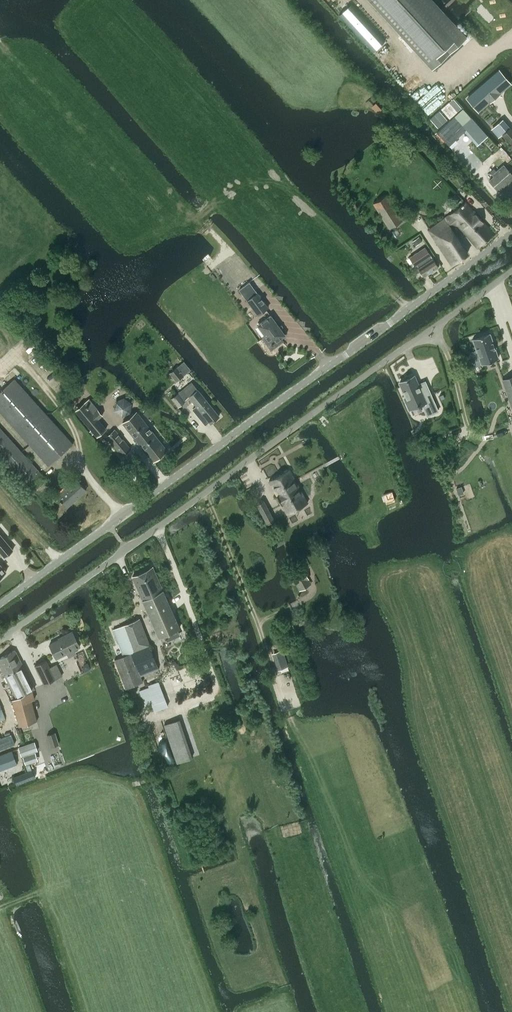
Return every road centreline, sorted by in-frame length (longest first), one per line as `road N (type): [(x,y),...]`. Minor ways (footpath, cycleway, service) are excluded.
road 1 (tertiary): [(511,232),(0,603)]
road 2 (unclassified): [(0,639),(511,270)]
road 3 (track): [(286,1011),(201,770)]

